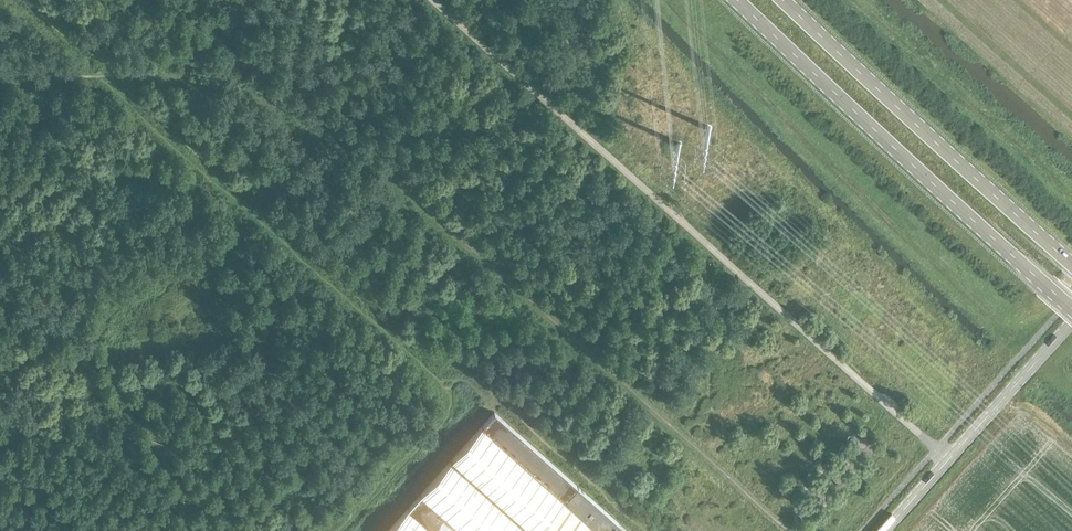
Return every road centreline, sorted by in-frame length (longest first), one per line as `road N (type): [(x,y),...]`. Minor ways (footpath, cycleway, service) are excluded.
road 1 (primary): [(736,0),(1071,309)]
road 2 (primary): [(1071,264),(783,0)]
road 3 (tertiary): [(885,530),(1071,322)]
road 4 (unclassified): [(797,530),(810,503),(869,435)]

